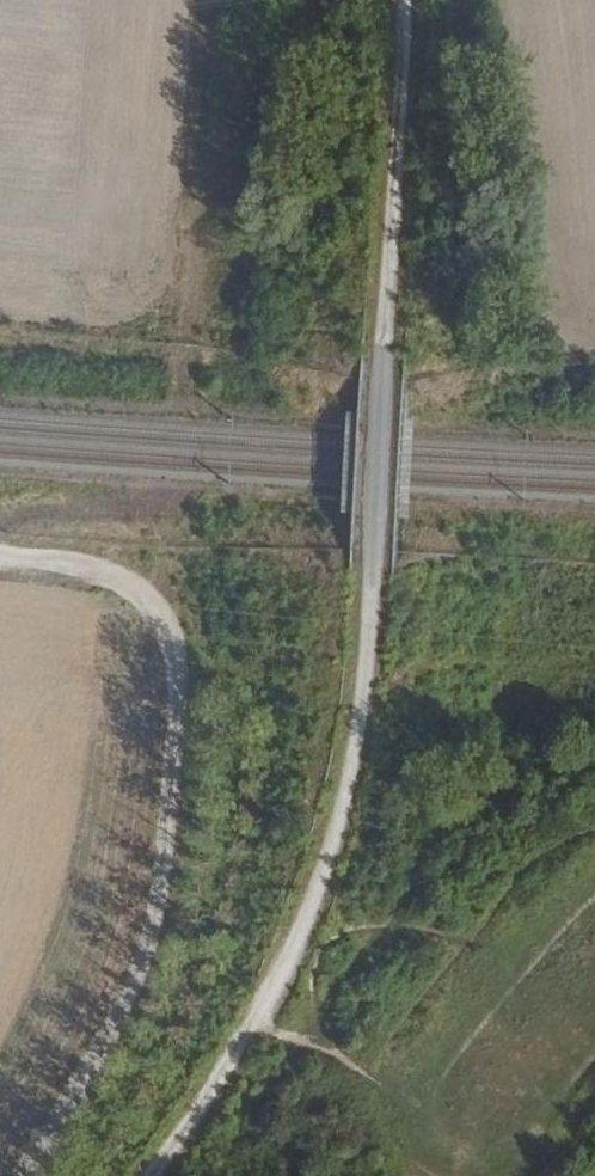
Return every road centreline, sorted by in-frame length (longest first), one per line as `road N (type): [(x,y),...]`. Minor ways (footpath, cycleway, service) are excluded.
road 1 (track): [(0,555),(95,568),(133,585),(157,609),(174,638),(178,735),(153,939),(124,1013),(27,1175)]
road 2 (track): [(149,1175),(227,1072),(296,944),(342,815),(371,569)]
road 3 (track): [(403,0),(371,569)]
road 4 (track): [(185,400),(203,0)]
road 5 (track): [(0,518),(171,505),(177,487)]

